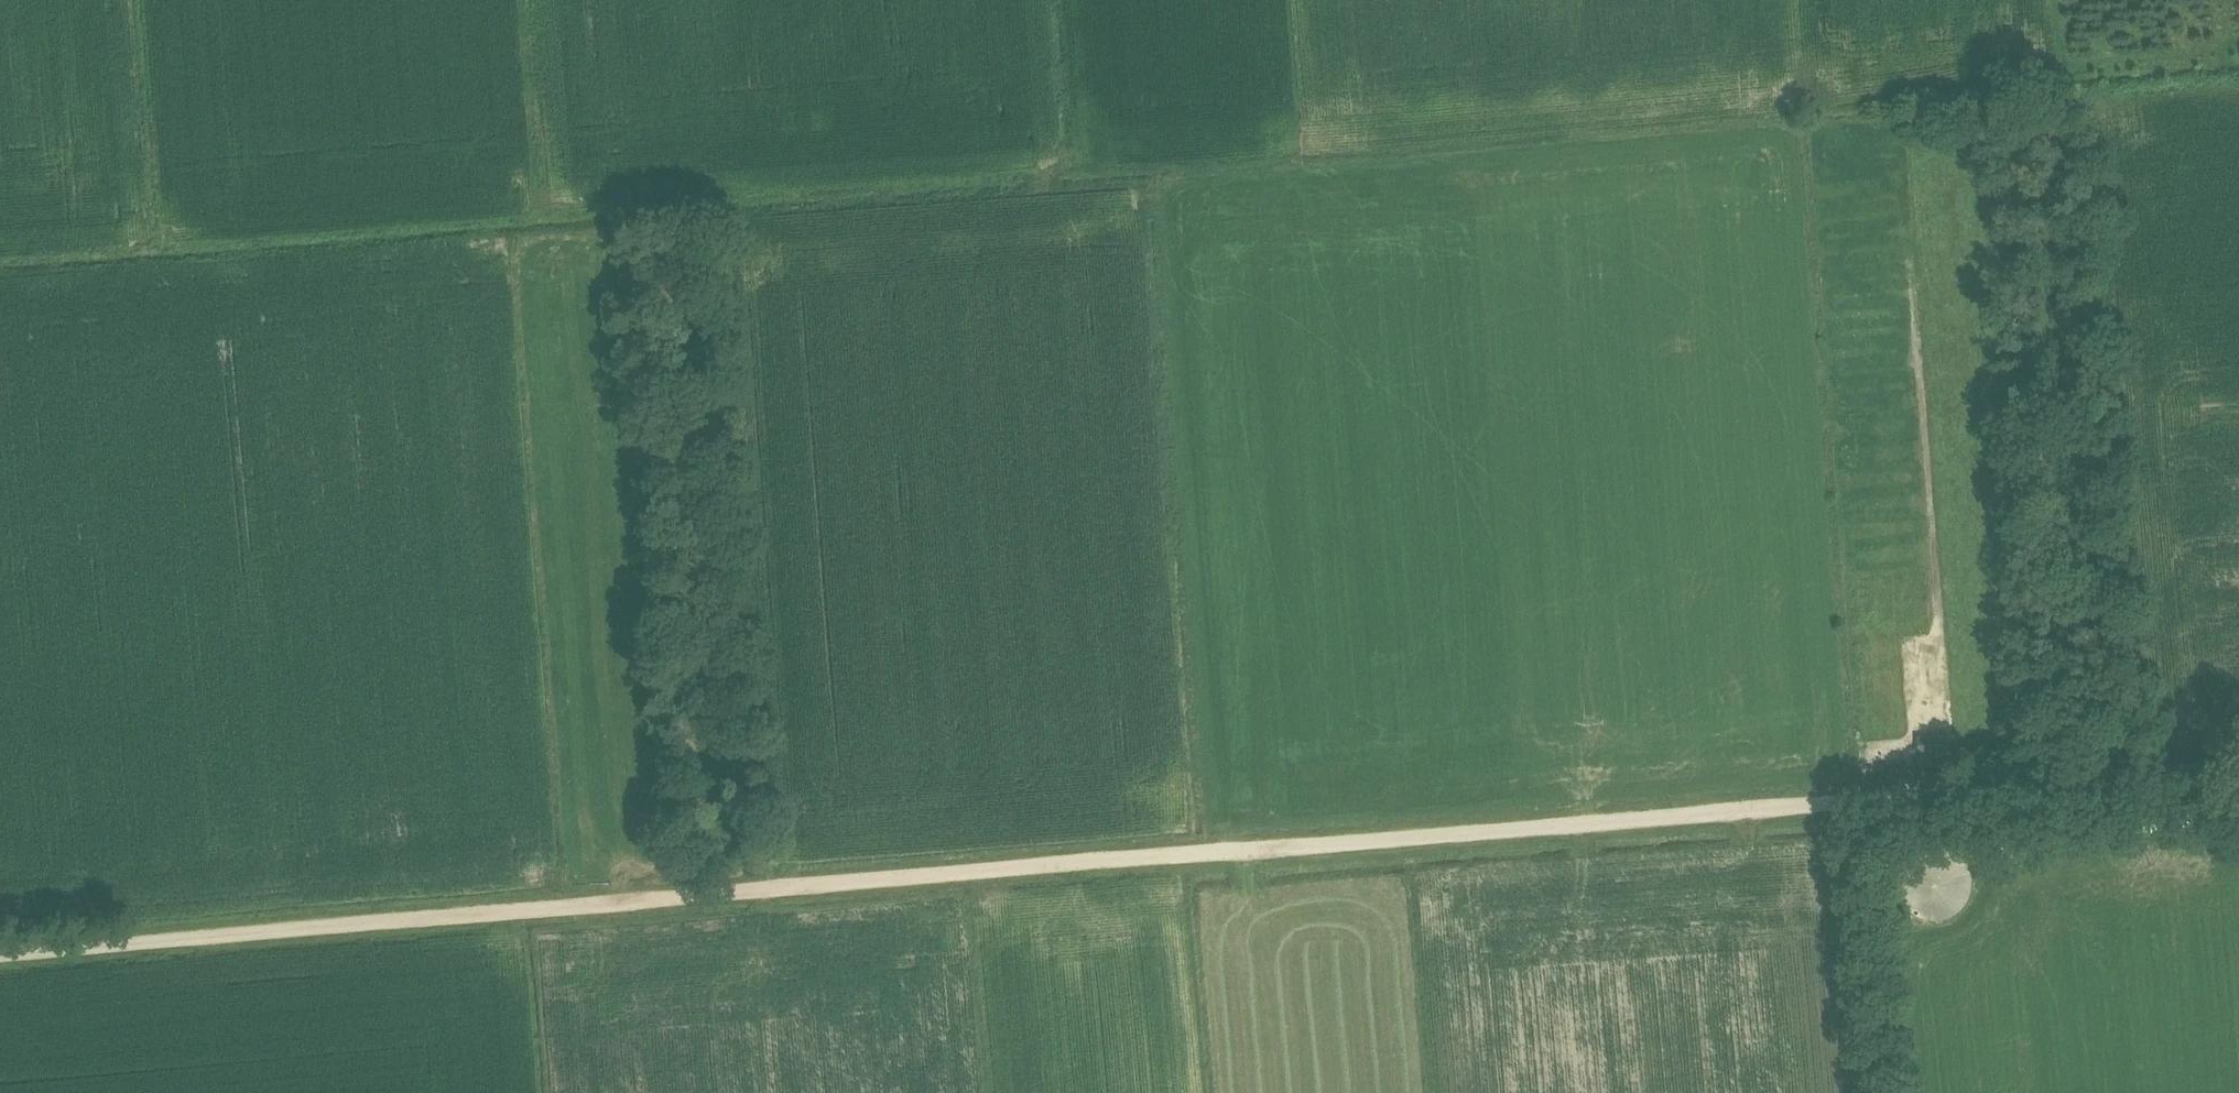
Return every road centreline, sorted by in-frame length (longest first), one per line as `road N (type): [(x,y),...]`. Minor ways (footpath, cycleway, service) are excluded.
road 1 (track): [(2238,765),(0,953)]

